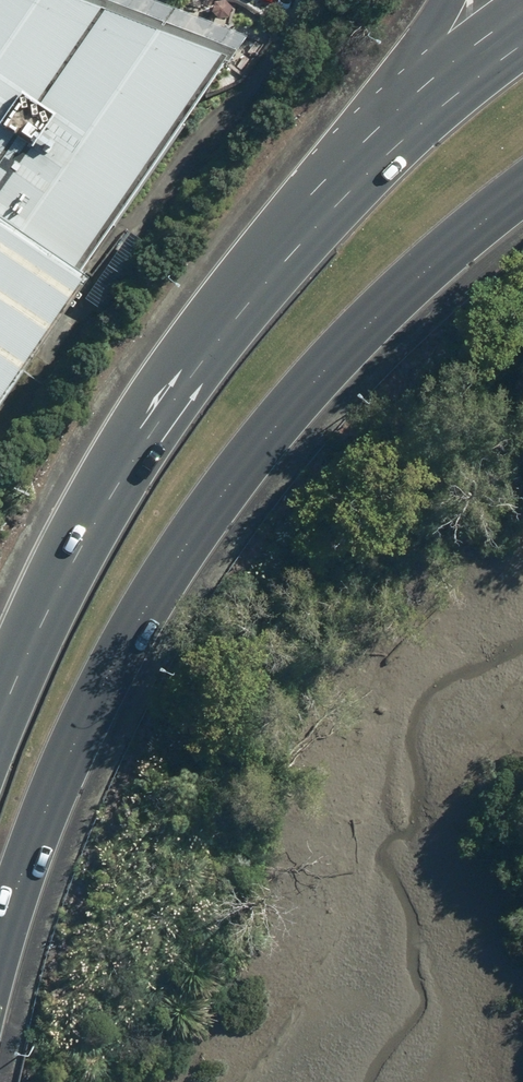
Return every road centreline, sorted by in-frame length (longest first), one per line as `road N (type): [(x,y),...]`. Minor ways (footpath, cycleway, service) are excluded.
road 1 (primary): [(522,203),(318,373),(240,466),(109,669),(46,804),(0,935)]
road 2 (primary): [(0,713),(69,556),(127,453),(295,219),(406,101)]
road 3 (primary): [(406,101),(522,19)]

